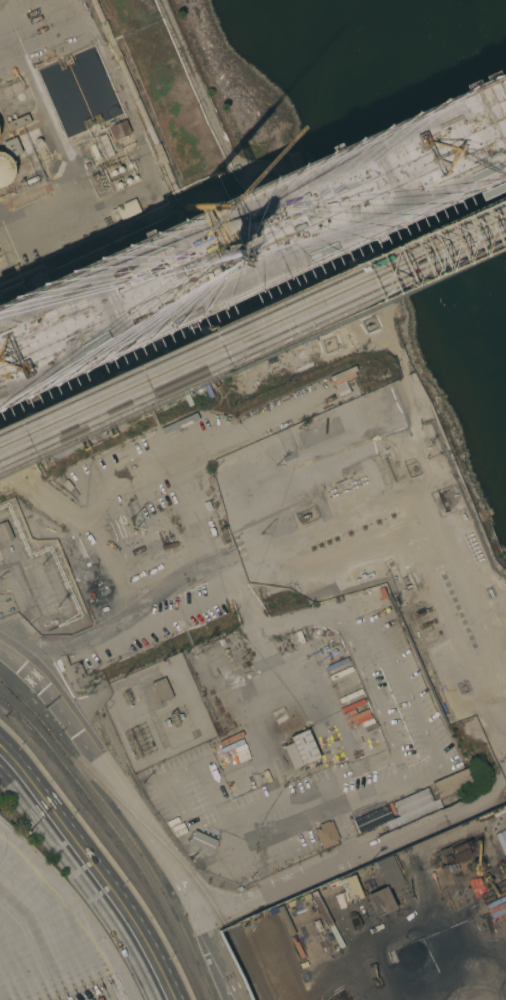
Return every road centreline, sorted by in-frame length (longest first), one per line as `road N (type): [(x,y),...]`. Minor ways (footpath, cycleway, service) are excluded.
road 1 (motorway): [(505,90),(0,326)]
road 2 (motorway): [(0,382),(505,147)]
road 3 (residential): [(0,649),(67,713),(202,914)]
road 4 (residential): [(0,755),(129,917),(172,999)]

